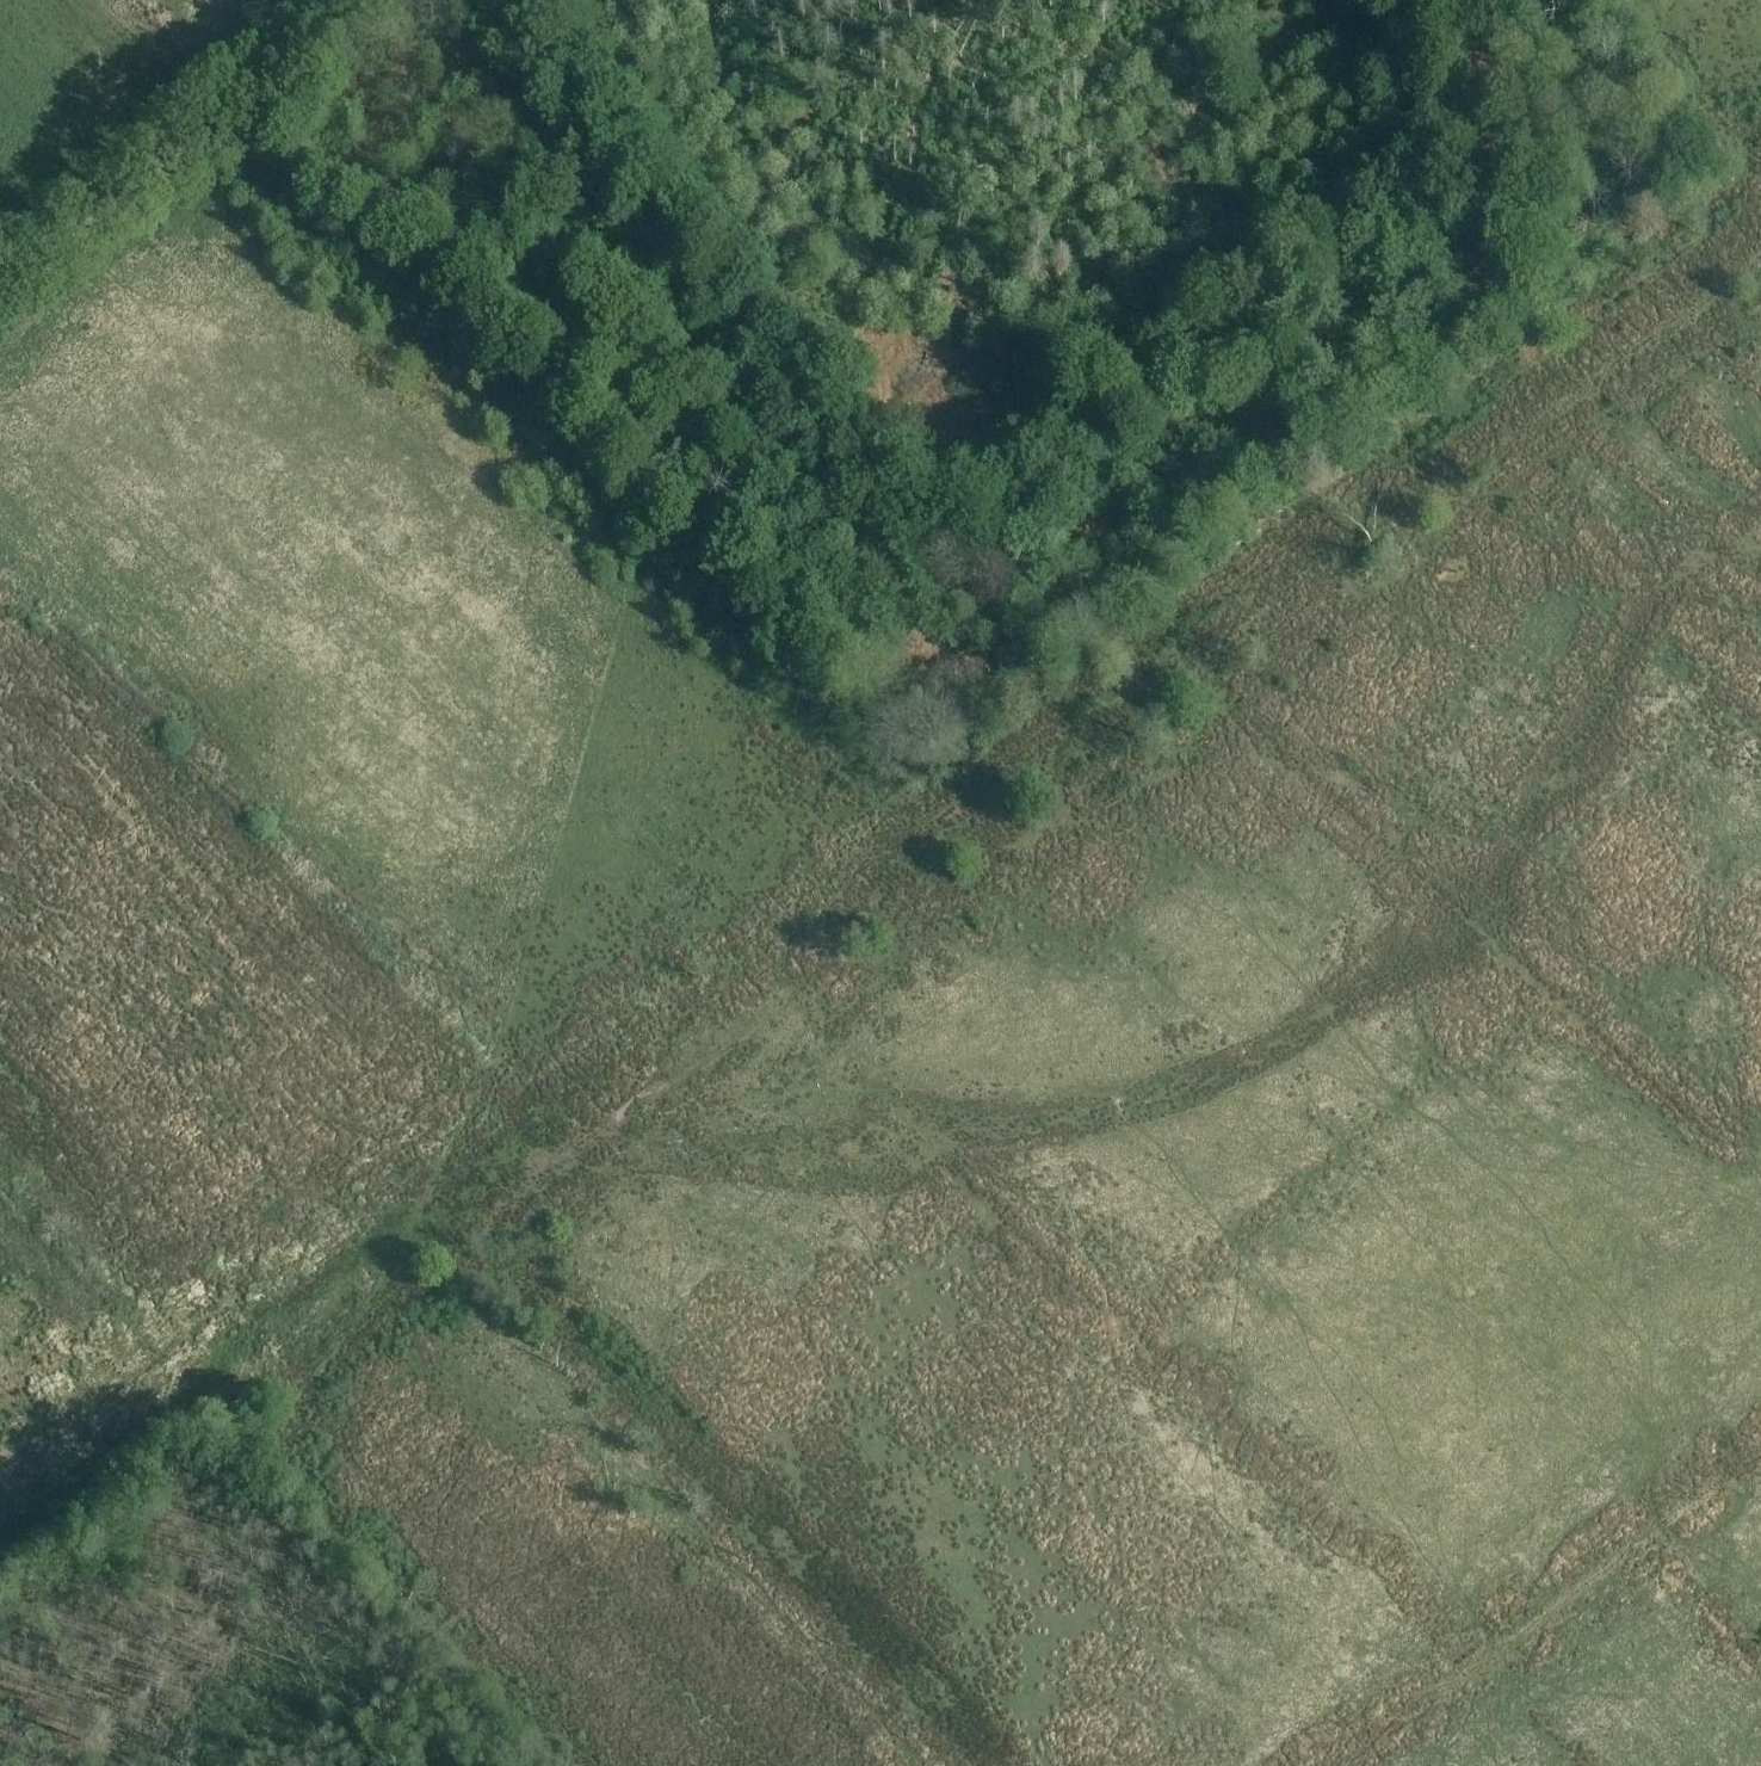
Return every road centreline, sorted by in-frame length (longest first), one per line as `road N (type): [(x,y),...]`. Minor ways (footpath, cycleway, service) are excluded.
road 1 (tertiary): [(376,0),(0,284)]

